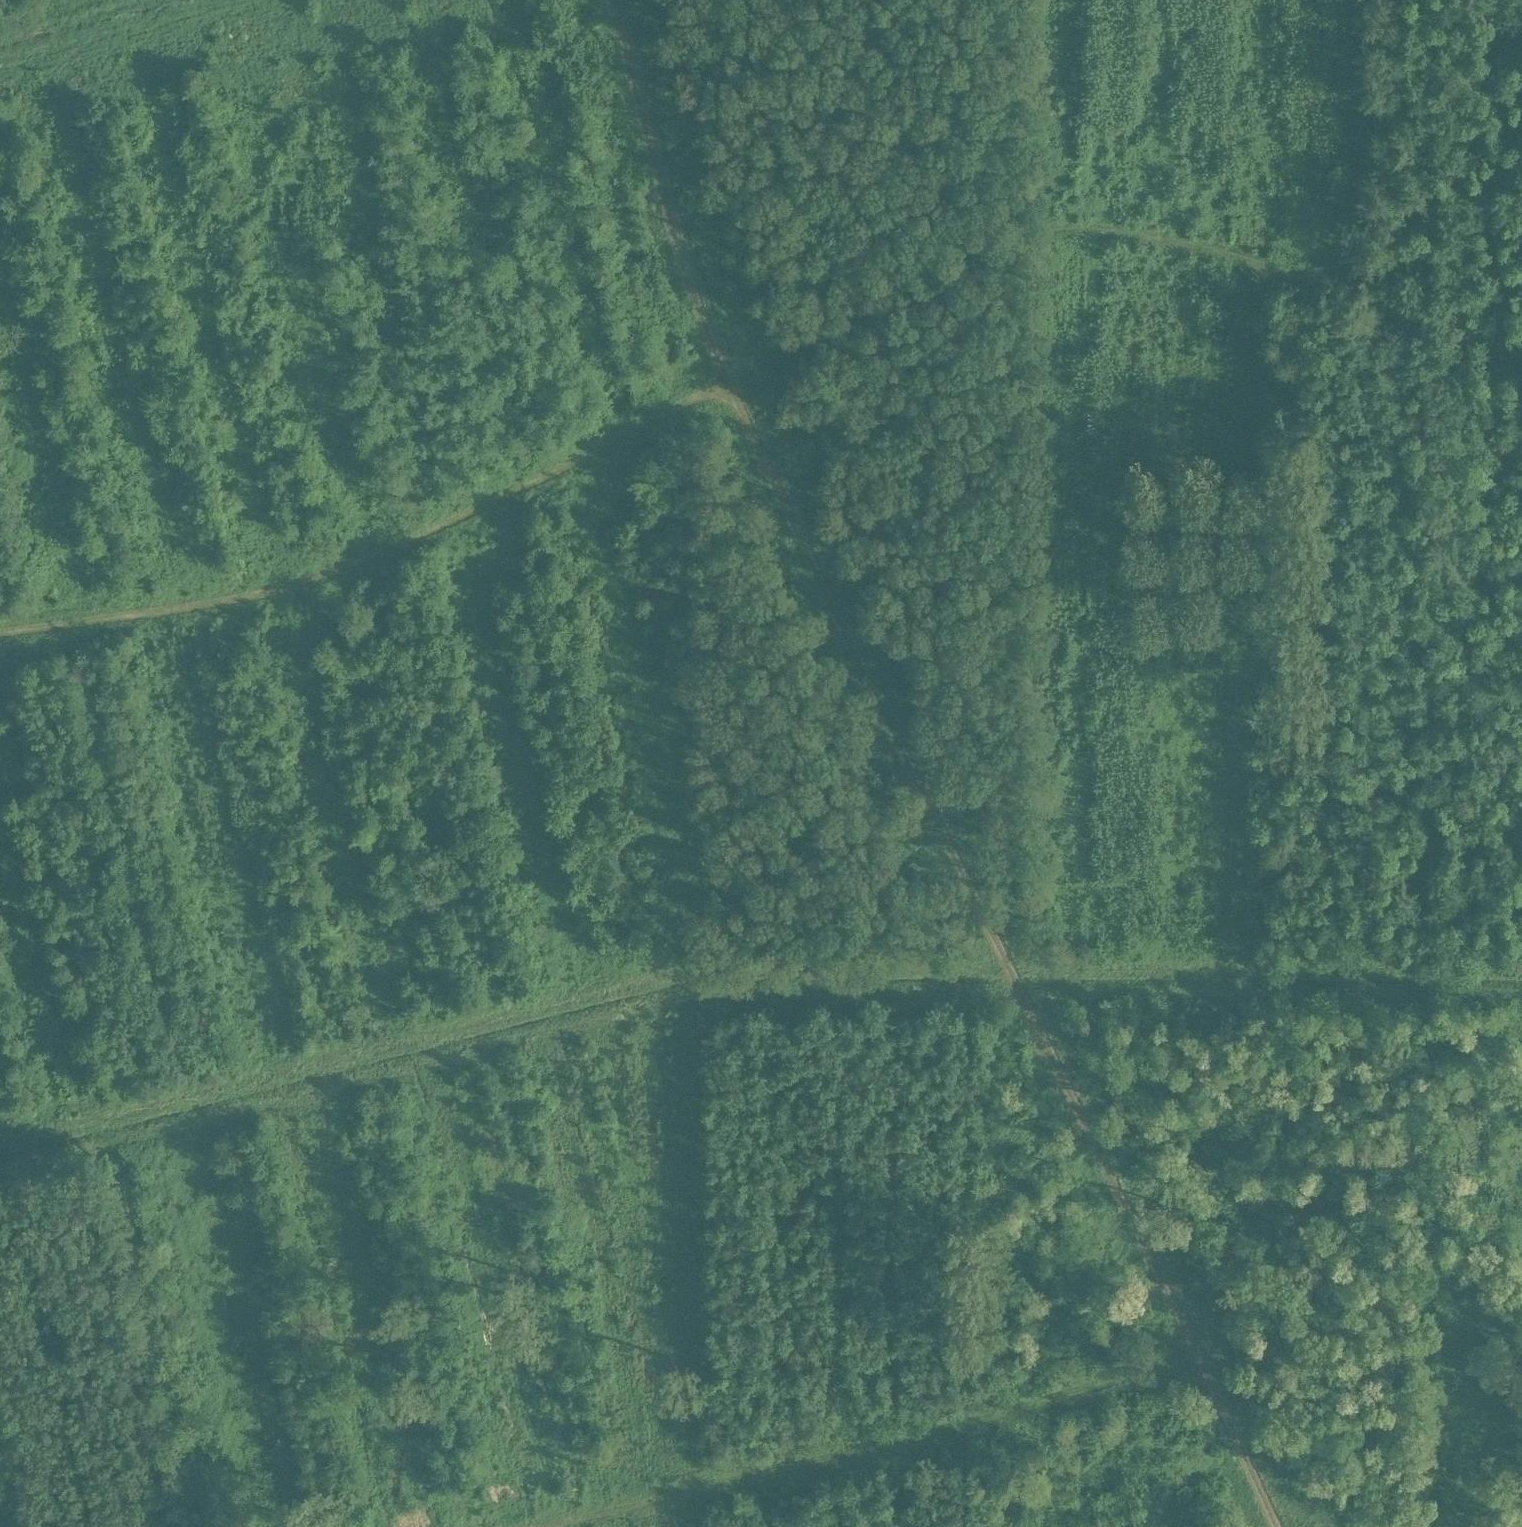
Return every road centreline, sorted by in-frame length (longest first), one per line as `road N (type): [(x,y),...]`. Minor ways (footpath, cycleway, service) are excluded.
road 1 (track): [(614,0),(688,274),(735,397),(1275,1526)]
road 2 (track): [(0,630),(279,589),(727,377)]

